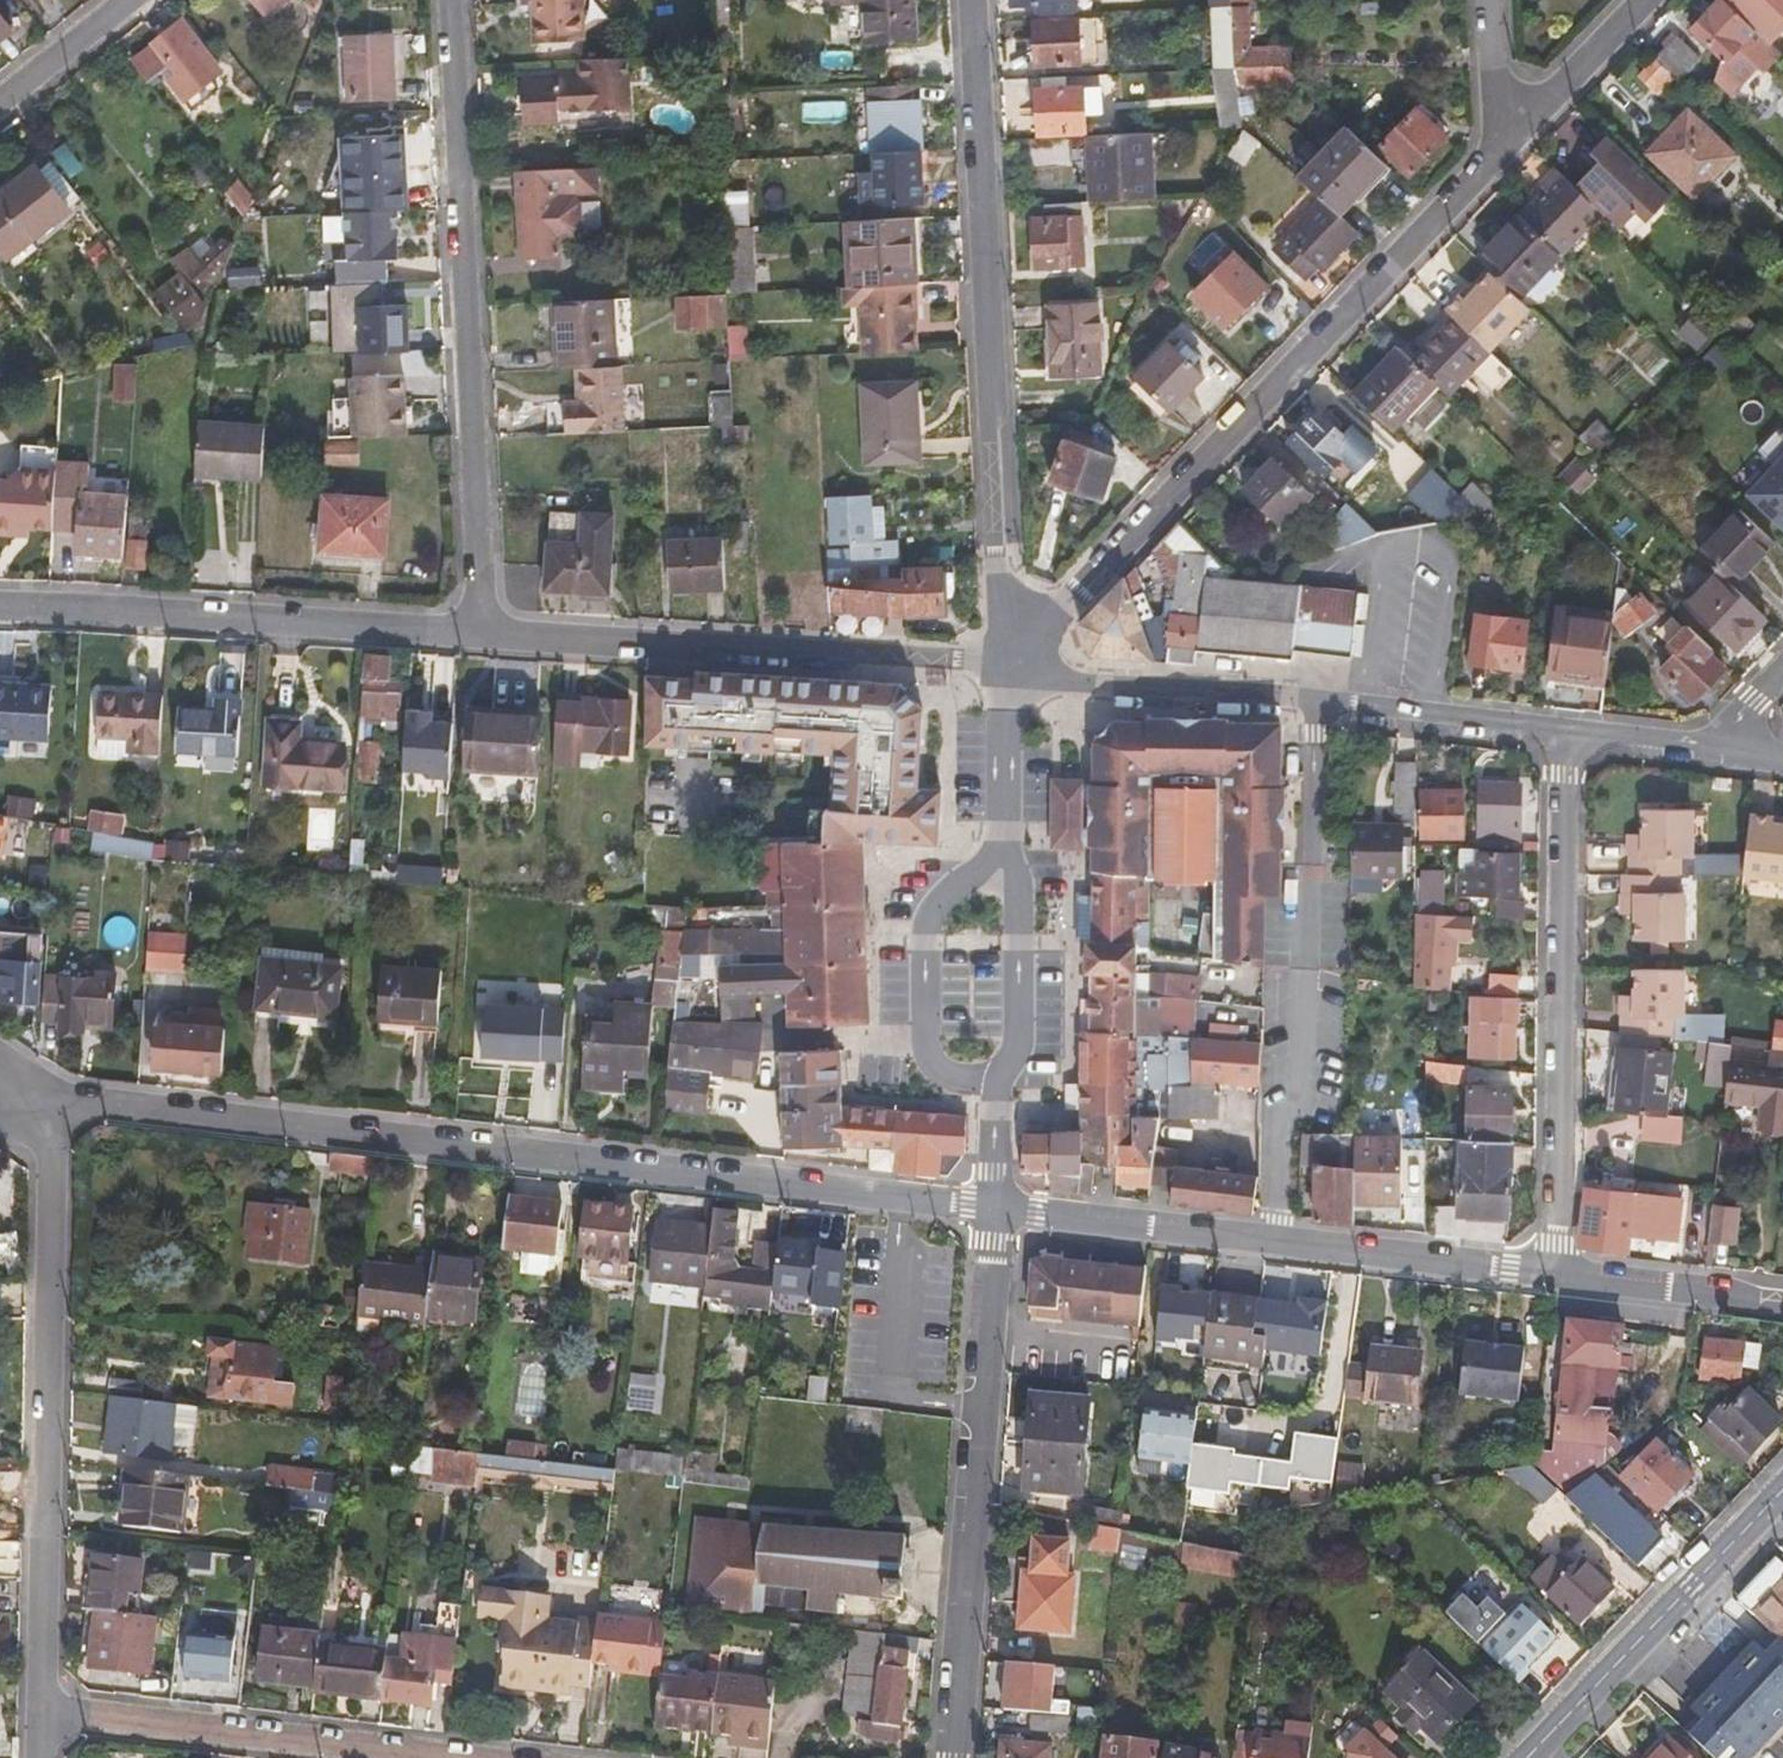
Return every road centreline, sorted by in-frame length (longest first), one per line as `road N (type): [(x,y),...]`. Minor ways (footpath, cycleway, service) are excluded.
road 1 (residential): [(906,1194),(147,1105),(57,1108)]
road 2 (residential): [(1494,145),(1072,597),(1020,667)]
road 3 (residential): [(967,0),(999,559),(1020,667)]
road 4 (residential): [(477,633),(450,0)]
road 5 (residential): [(57,1108),(43,1709)]
road 6 (residential): [(1558,1273),(998,1210)]
road 7 (residential): [(998,1210),(998,1078),(1020,1043),(1021,877),(1005,841),(1007,695),(1020,667)]
road 8 (residential): [(1020,667),(1105,684),(1568,732)]
road 9 (residential): [(477,633),(1020,667)]
road 10 (residential): [(1568,732),(1558,1273)]
road 11 (residential): [(0,609),(477,633)]
road 12 (residential): [(469,1757),(43,1709)]
road 13 (residential): [(1782,1493),(1528,1757)]
road 14 (residential): [(955,1757),(987,1405)]
road 15 (residential): [(1782,1301),(1558,1273)]
road 16 (residential): [(1633,0),(1494,145)]
road 17 (residential): [(987,1405),(998,1210)]
road 18 (residential): [(136,0),(0,106)]
road 19 (residential): [(1485,0),(1494,145)]
road 20 (residential): [(1568,732),(1710,747)]

